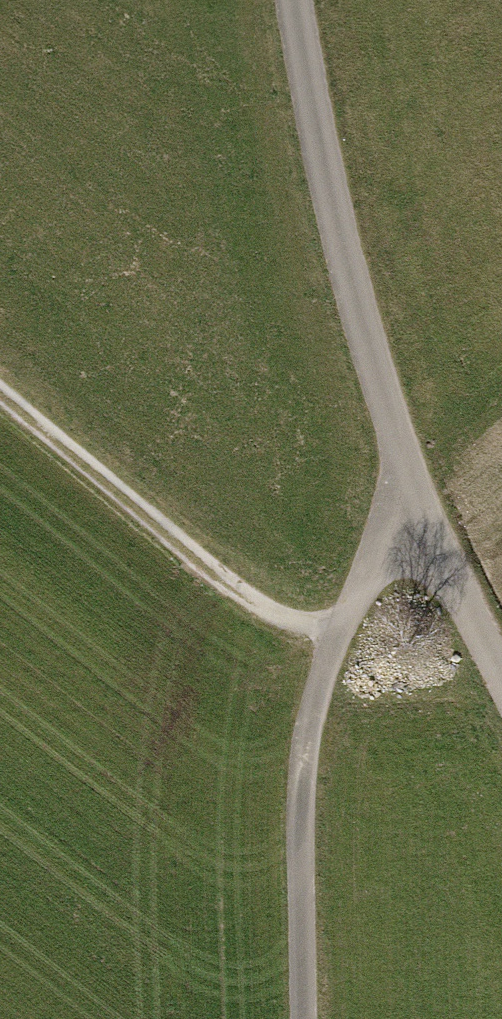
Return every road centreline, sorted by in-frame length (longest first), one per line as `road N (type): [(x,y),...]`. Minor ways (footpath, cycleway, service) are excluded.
road 1 (track): [(501,672),(422,512),(365,343),(292,0)]
road 2 (track): [(302,1018),(299,822),(306,730),(333,629),(378,557),(422,512)]
road 3 (track): [(333,629),(258,607),(0,391)]

